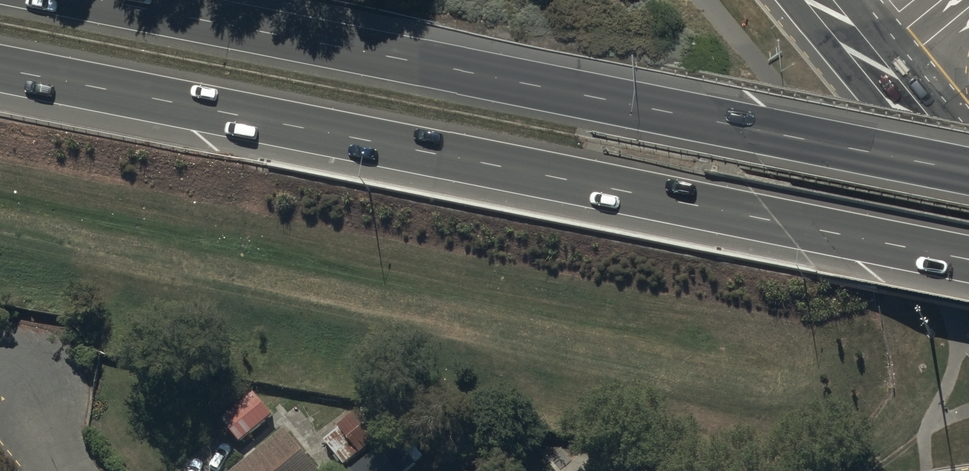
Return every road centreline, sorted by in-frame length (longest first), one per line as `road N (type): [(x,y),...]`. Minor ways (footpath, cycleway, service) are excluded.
road 1 (motorway): [(968,259),(0,68)]
road 2 (motorway): [(97,0),(968,172)]
road 3 (secondary): [(867,61),(968,184)]

